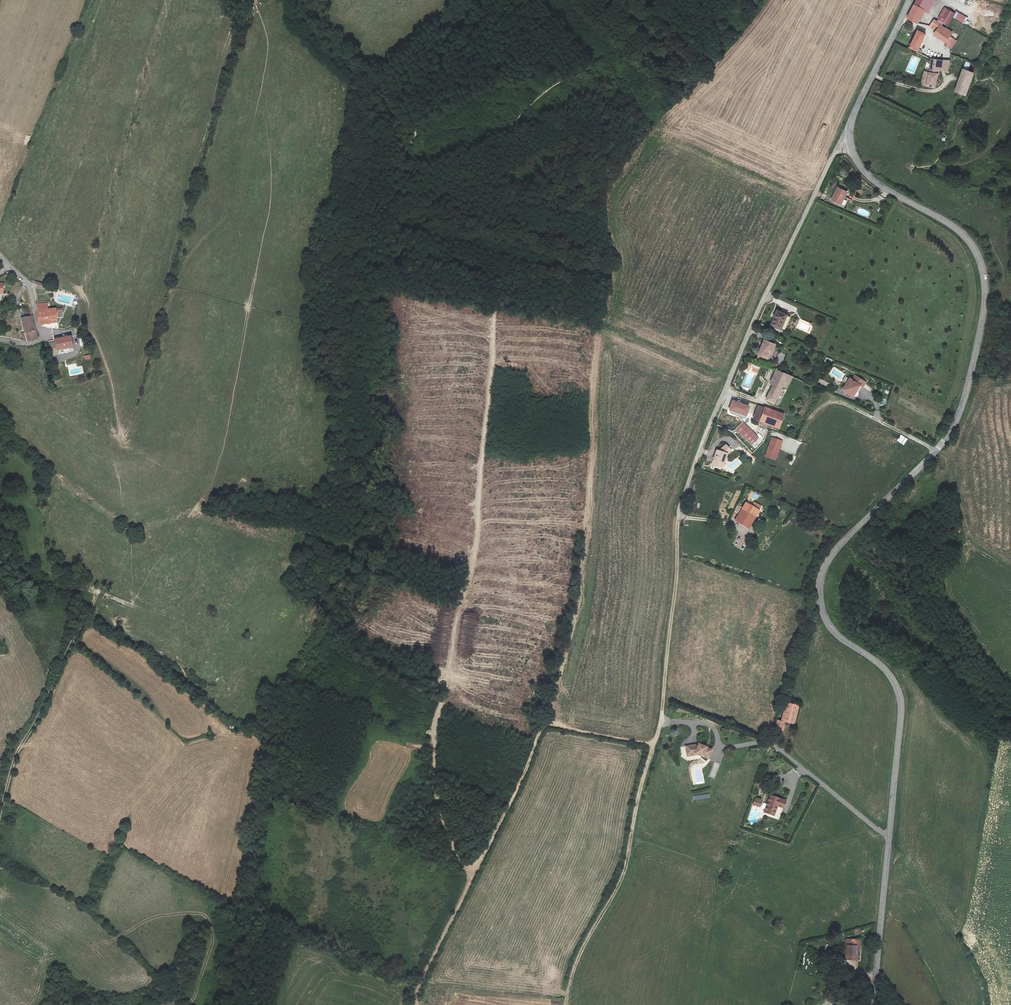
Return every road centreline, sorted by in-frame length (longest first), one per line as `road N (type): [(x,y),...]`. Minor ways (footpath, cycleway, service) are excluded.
road 1 (track): [(654,746),(546,725),(481,860),(471,867),(459,860),(441,808),(434,742),(477,540),(506,147),(518,118),(552,82),(639,35)]
road 2 (unclassified): [(873,1004),(900,698),(885,670),(830,626),(820,584),(836,549),(948,436),(971,373),(985,287),(966,237),(877,182),(850,141)]
road 3 (track): [(9,264),(51,266),(83,295),(85,323),(117,406),(130,407),(189,177),(246,0)]
road 4 (unclassified): [(850,141),(833,154),(766,294),(678,521)]
road 5 (track): [(0,814),(18,750),(98,591),(55,559),(46,515)]
road 6 (track): [(566,1004),(577,961),(626,867),(654,746)]
road 7 (track): [(678,521),(654,746)]
road 8 (unclassified): [(850,141),(853,117),(910,0)]
road 9 (unclassified): [(0,340),(30,344),(41,334),(29,285),(0,255)]

